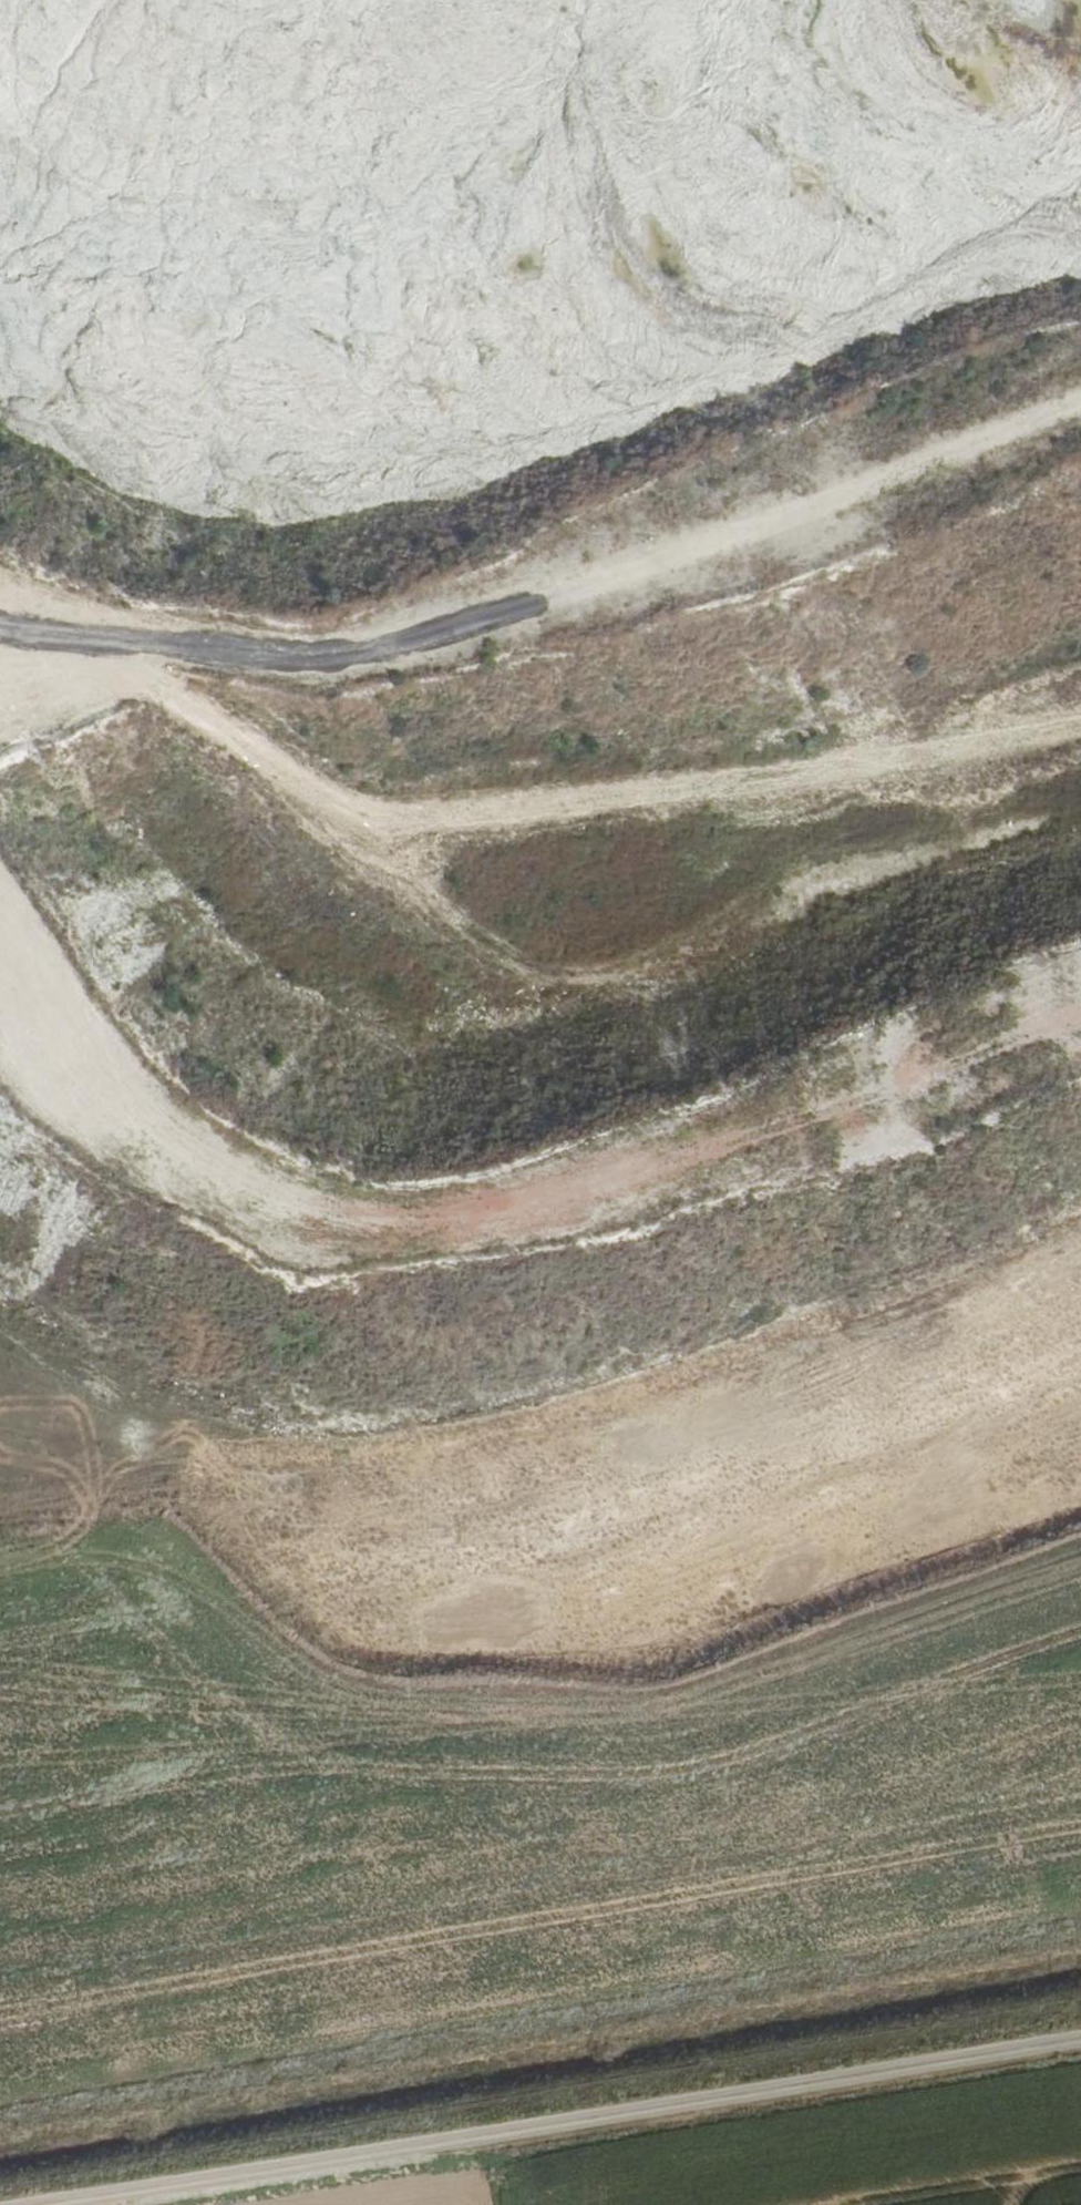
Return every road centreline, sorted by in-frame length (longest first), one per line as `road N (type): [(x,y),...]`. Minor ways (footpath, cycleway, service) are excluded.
road 1 (track): [(181,2204),(1080,2054)]
road 2 (track): [(813,0),(91,219),(0,296)]

